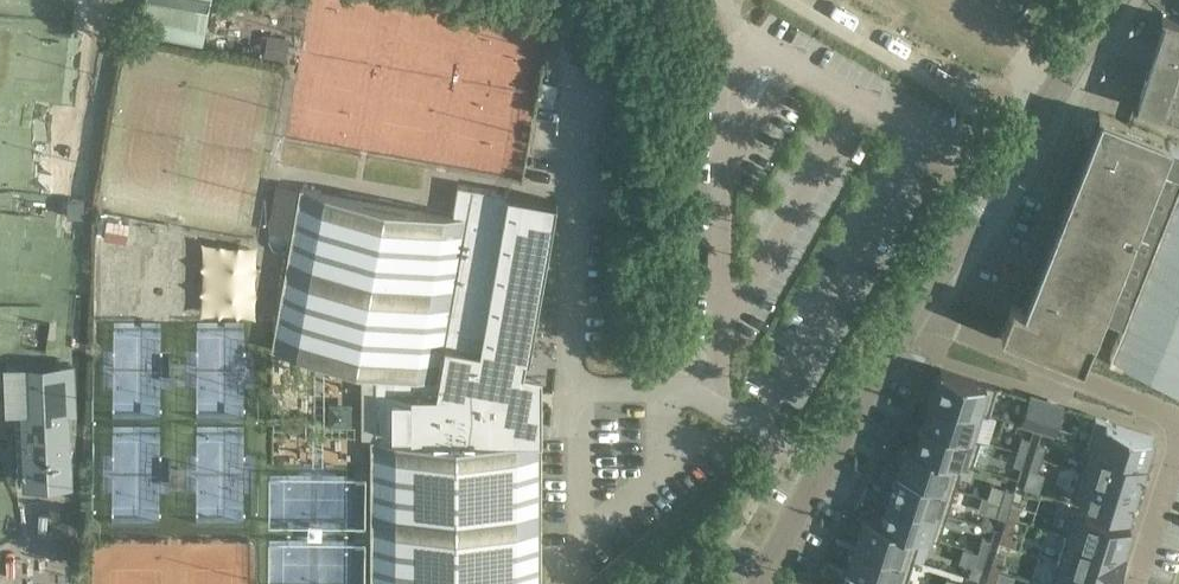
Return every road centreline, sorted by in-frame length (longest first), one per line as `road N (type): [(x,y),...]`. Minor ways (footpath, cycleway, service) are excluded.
road 1 (unclassified): [(913,313),(1120,0)]
road 2 (unclassified): [(764,583),(913,313)]
road 3 (residential): [(913,313),(1178,420)]
road 4 (residential): [(1178,454),(1138,583)]

